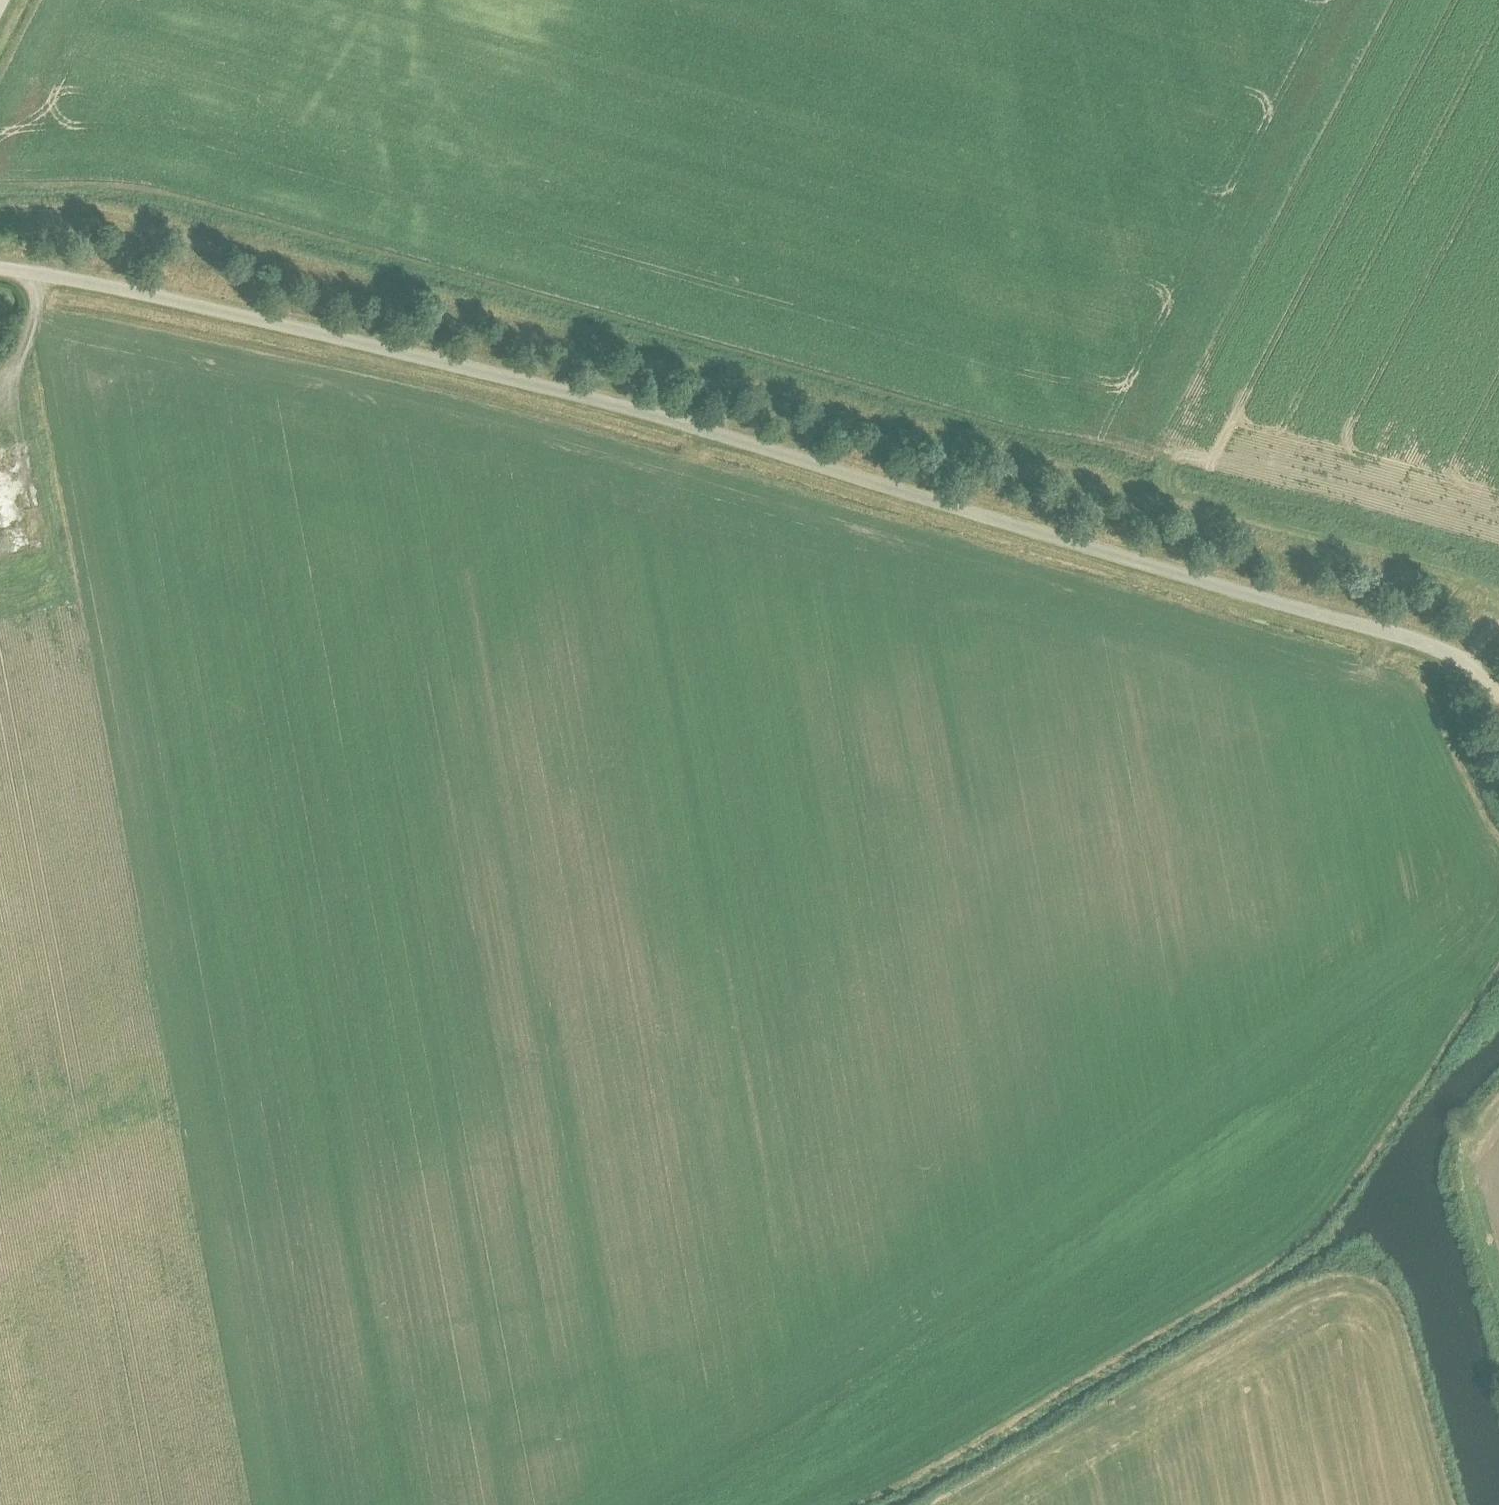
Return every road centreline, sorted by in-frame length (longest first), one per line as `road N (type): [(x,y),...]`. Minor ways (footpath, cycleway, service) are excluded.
road 1 (track): [(1492,627),(1486,589),(1426,556),(123,217),(0,211)]
road 2 (unclassified): [(1498,706),(1455,655),(613,416),(0,274)]

